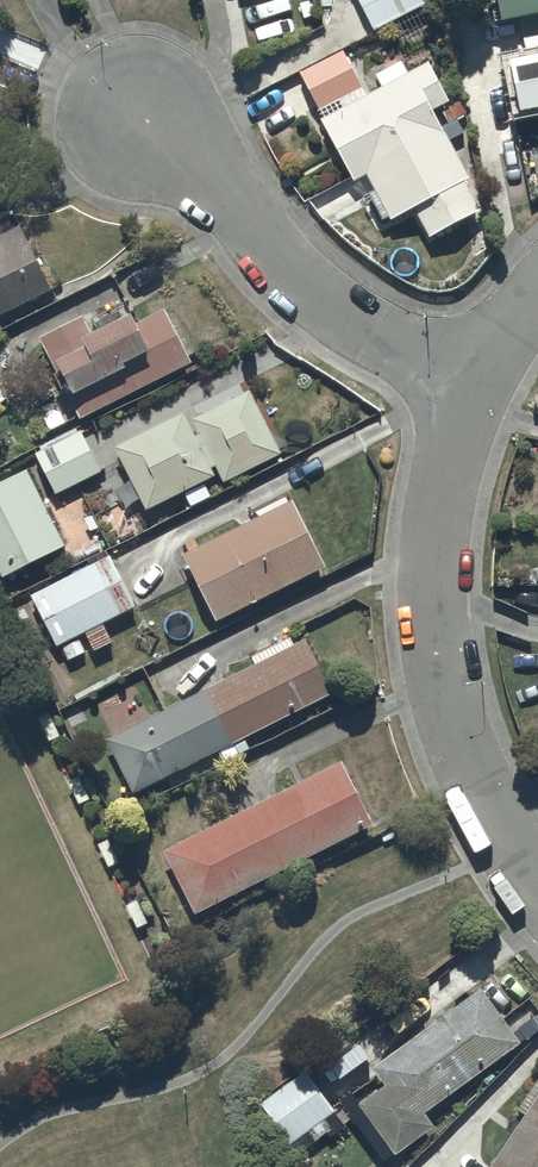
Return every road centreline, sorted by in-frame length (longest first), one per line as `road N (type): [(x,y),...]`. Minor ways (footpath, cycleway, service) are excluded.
road 1 (residential): [(476,379),(434,539),(431,623),(442,703),(466,775),(537,891)]
road 2 (residential): [(476,379),(410,355),(328,306),(139,115)]

